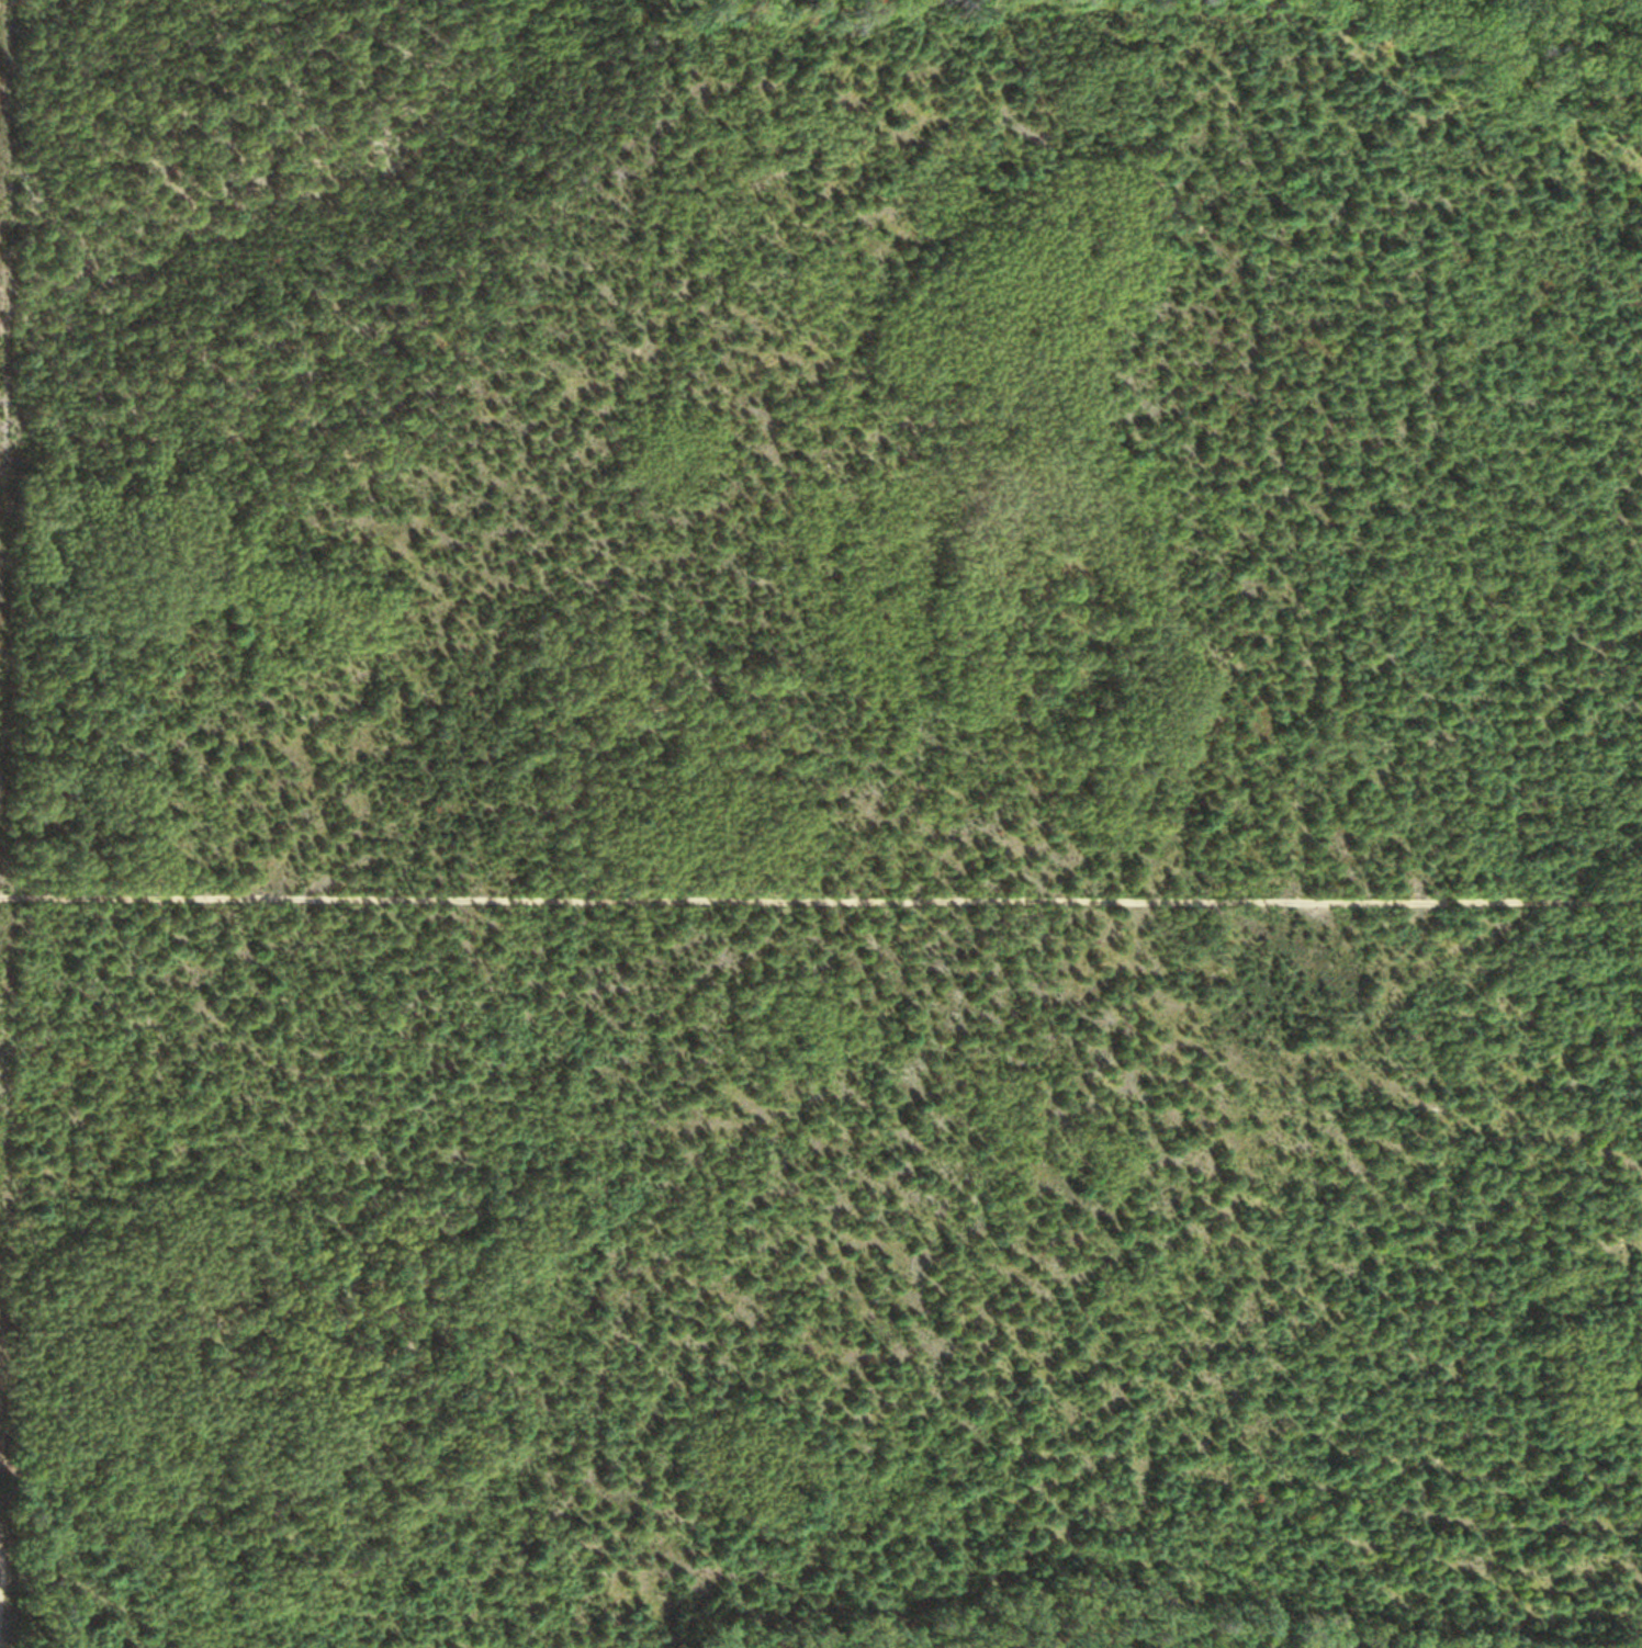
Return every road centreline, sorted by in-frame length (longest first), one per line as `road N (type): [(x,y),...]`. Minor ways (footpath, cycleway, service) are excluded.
road 1 (track): [(0,887),(1641,893)]

